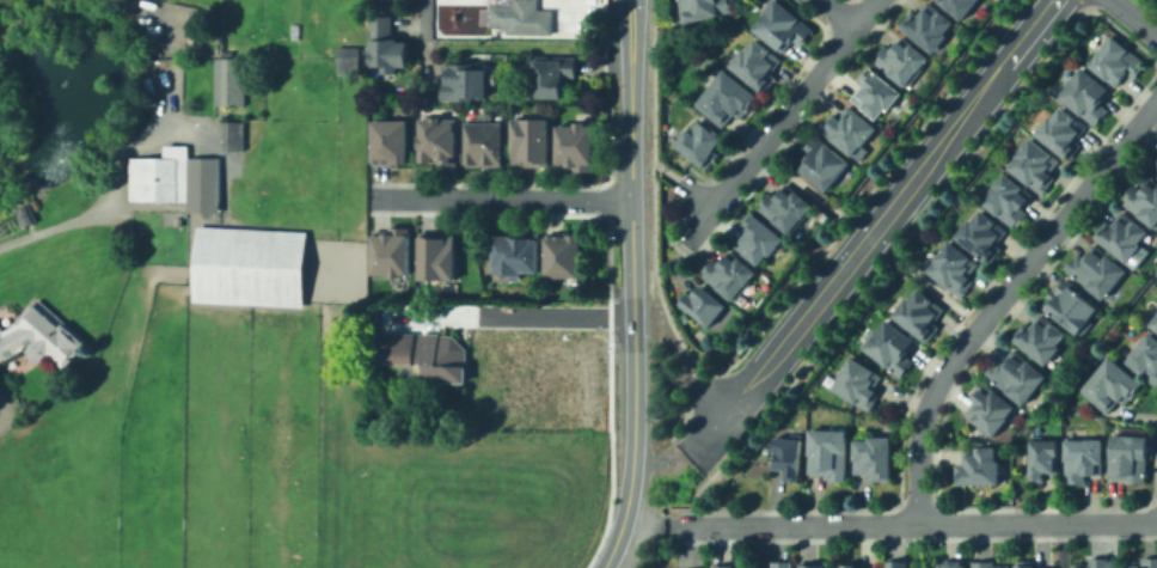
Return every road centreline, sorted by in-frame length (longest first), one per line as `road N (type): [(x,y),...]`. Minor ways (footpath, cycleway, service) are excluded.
road 1 (residential): [(693,457),(1053,0)]
road 2 (residential): [(922,523),(926,414),(948,371),(1156,101)]
road 3 (residential): [(1156,521),(662,525)]
road 4 (residential): [(684,242),(874,0)]
road 5 (residential): [(373,196),(630,199)]
road 6 (residential): [(631,316),(429,312)]
road 7 (tertiary): [(630,199),(630,0)]
road 8 (tertiary): [(599,567),(628,494),(632,423)]
road 9 (tertiary): [(632,423),(631,281)]

